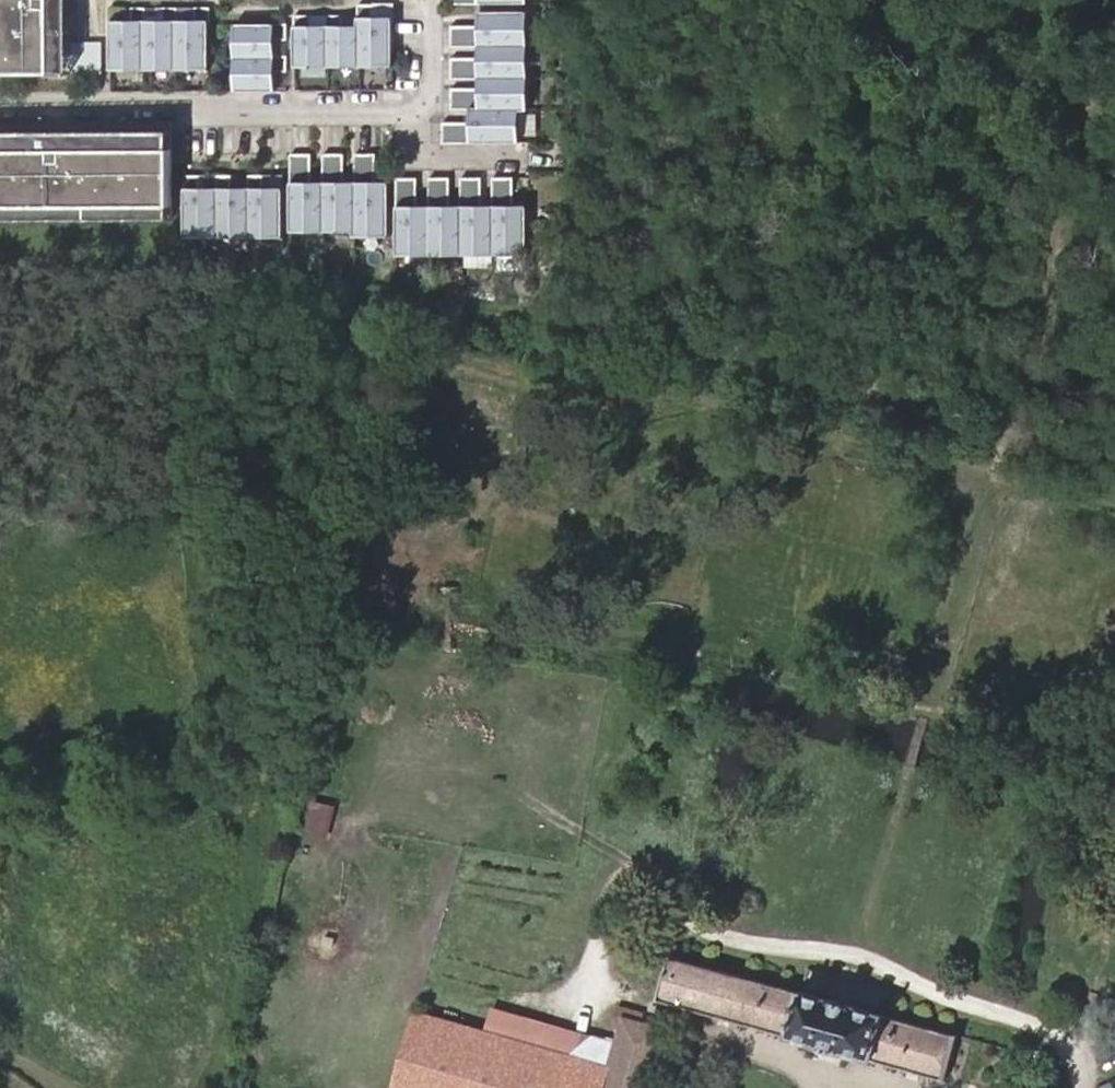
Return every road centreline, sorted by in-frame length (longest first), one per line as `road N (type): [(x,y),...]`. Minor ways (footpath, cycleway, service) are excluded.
road 1 (residential): [(0,105),(422,107),(420,0)]

